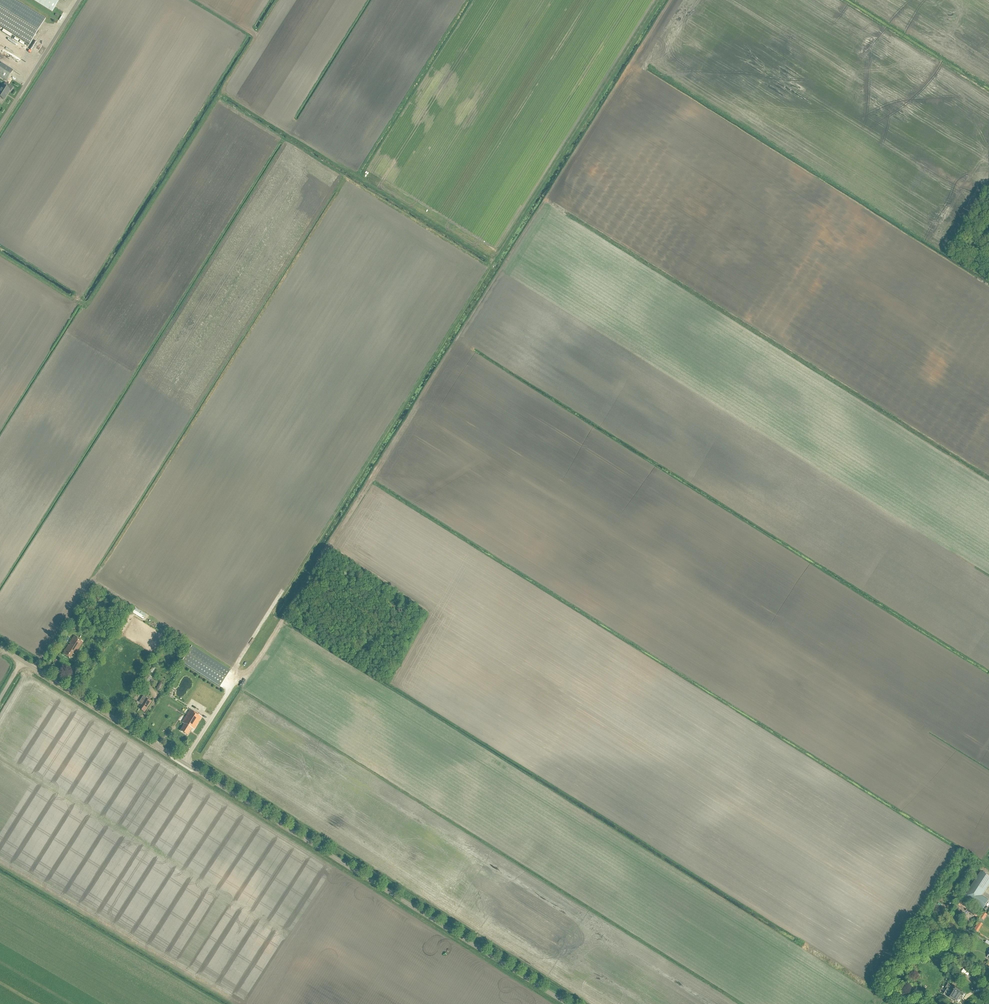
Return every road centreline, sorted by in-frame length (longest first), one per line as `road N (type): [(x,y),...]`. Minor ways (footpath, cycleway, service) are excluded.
road 1 (track): [(183,762),(236,680),(254,667),(671,0)]
road 2 (unclassified): [(568,1003),(0,647)]
road 3 (unclassified): [(0,125),(79,0)]

